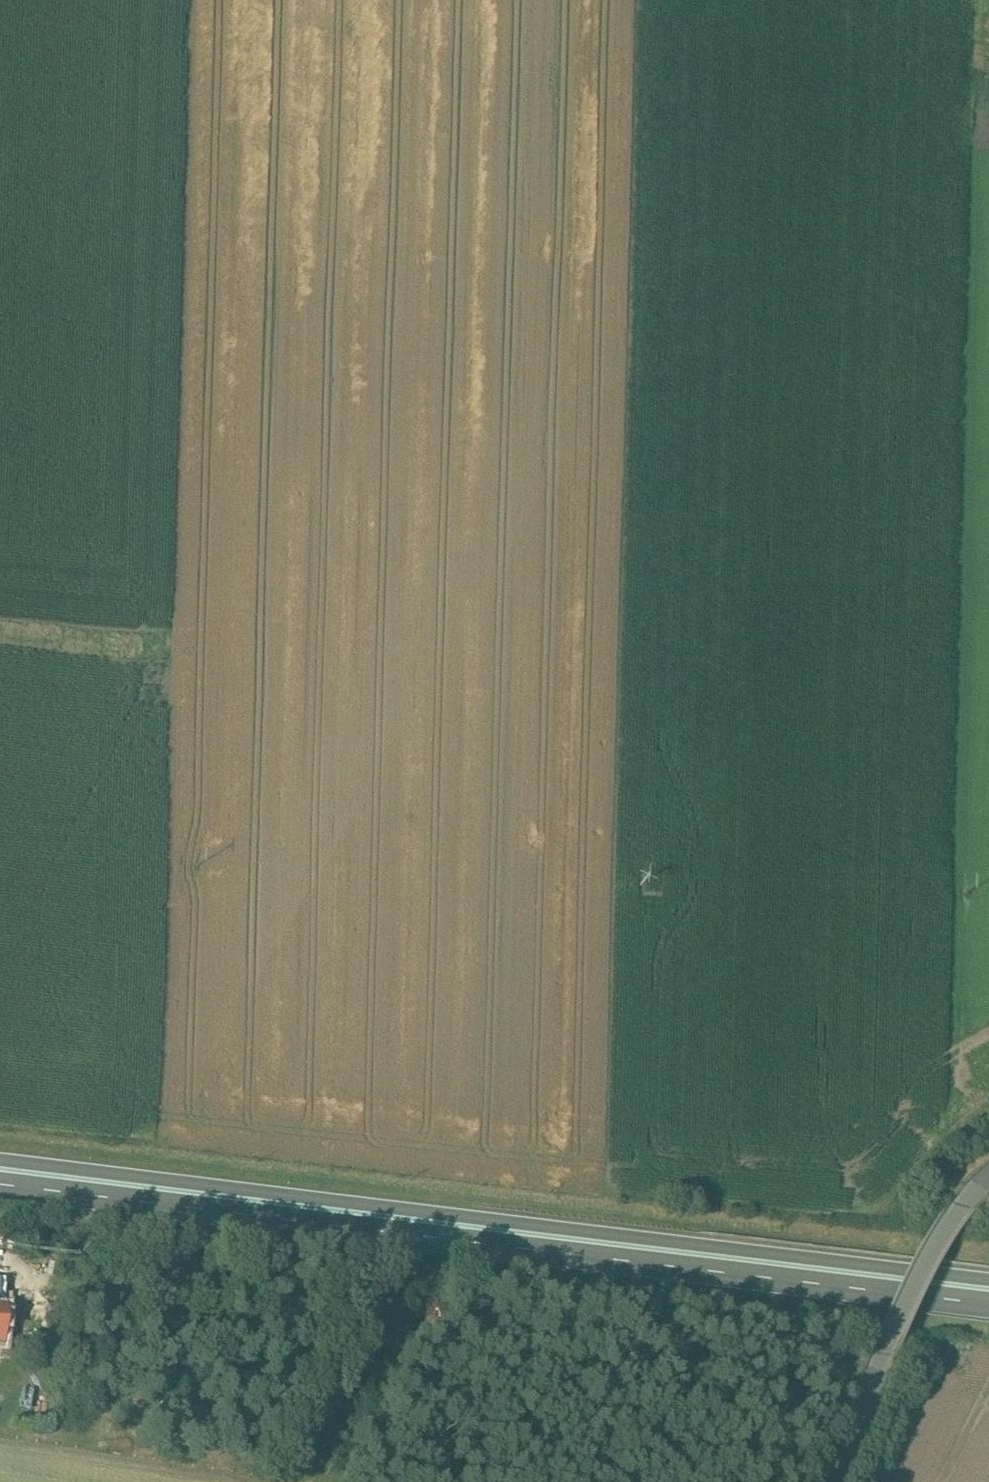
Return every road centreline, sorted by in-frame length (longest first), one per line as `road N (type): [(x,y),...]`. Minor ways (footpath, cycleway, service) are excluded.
road 1 (trunk): [(0,1171),(988,1291)]
road 2 (unclassified): [(988,1177),(927,1257),(823,1481)]

